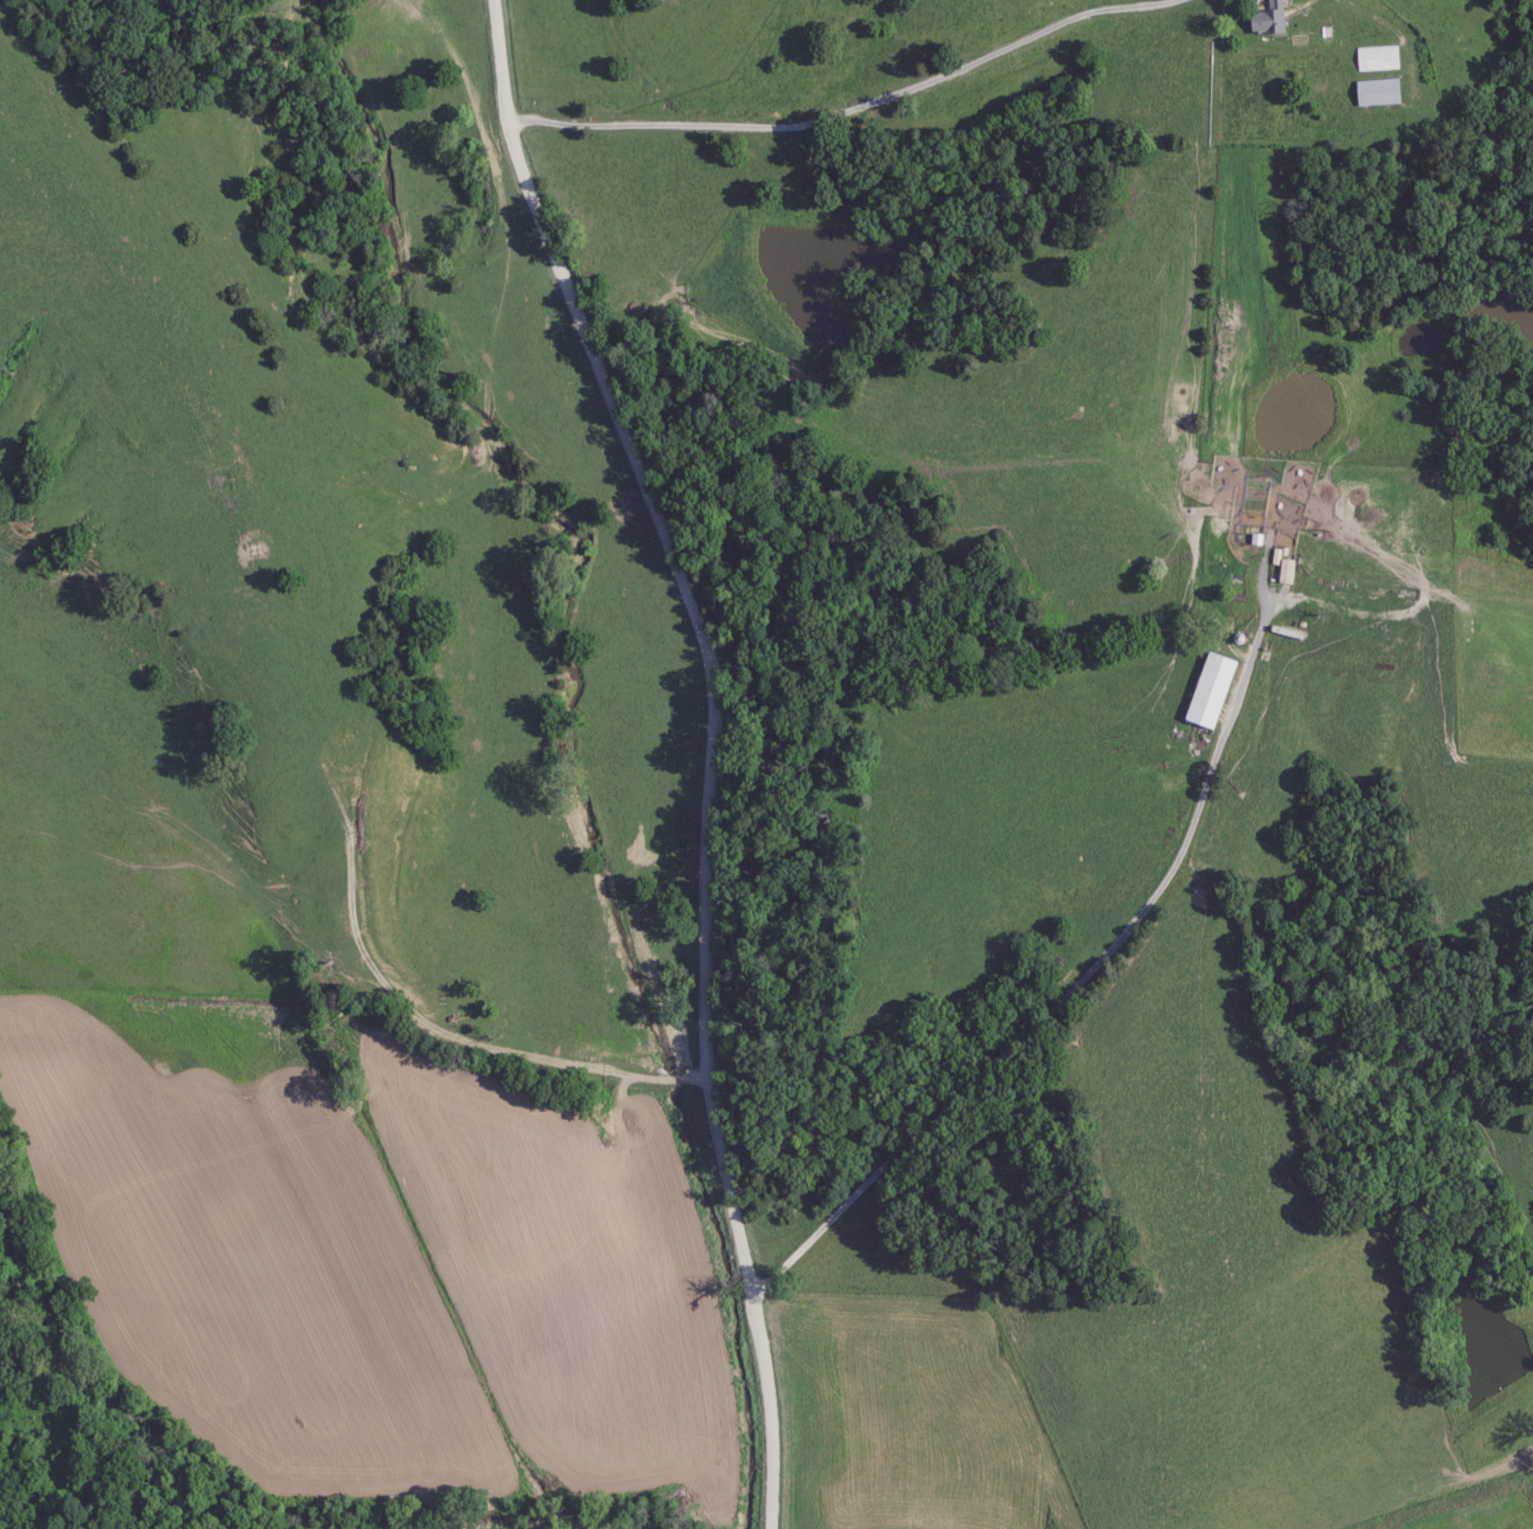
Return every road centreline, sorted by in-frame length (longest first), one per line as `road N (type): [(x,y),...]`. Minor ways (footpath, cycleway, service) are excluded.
road 1 (residential): [(774,1528),(766,1342),(712,1071),(708,645),(520,165),(493,0)]
road 2 (residential): [(715,1103),(612,1072),(479,1049),(410,1010),(359,938),(358,829),(325,762)]

